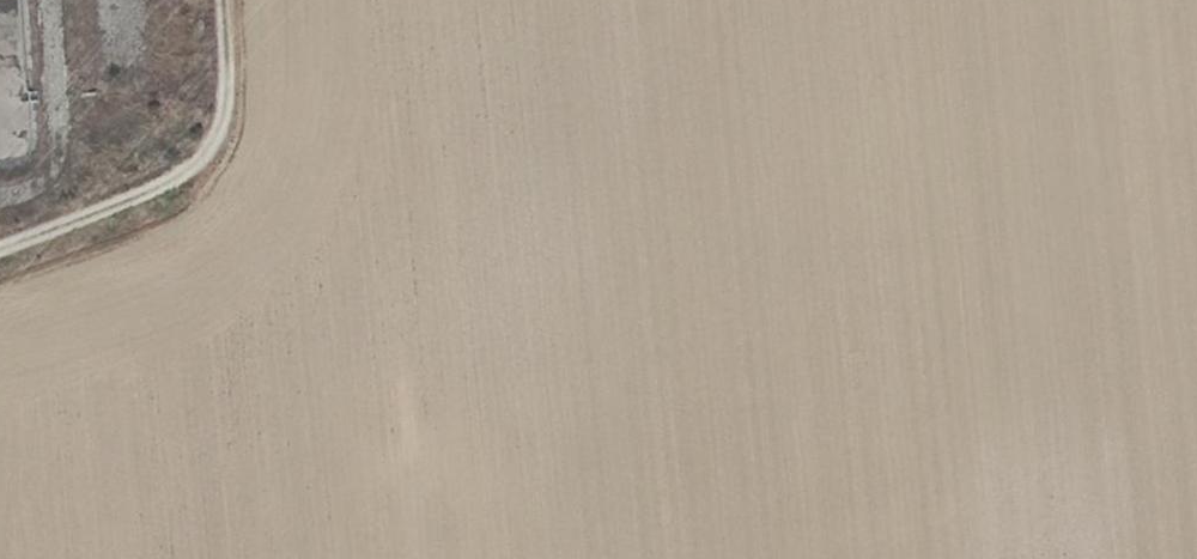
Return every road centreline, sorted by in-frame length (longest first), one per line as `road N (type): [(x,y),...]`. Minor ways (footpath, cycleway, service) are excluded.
road 1 (track): [(0,249),(177,176),(217,137),(227,72),(222,0)]

